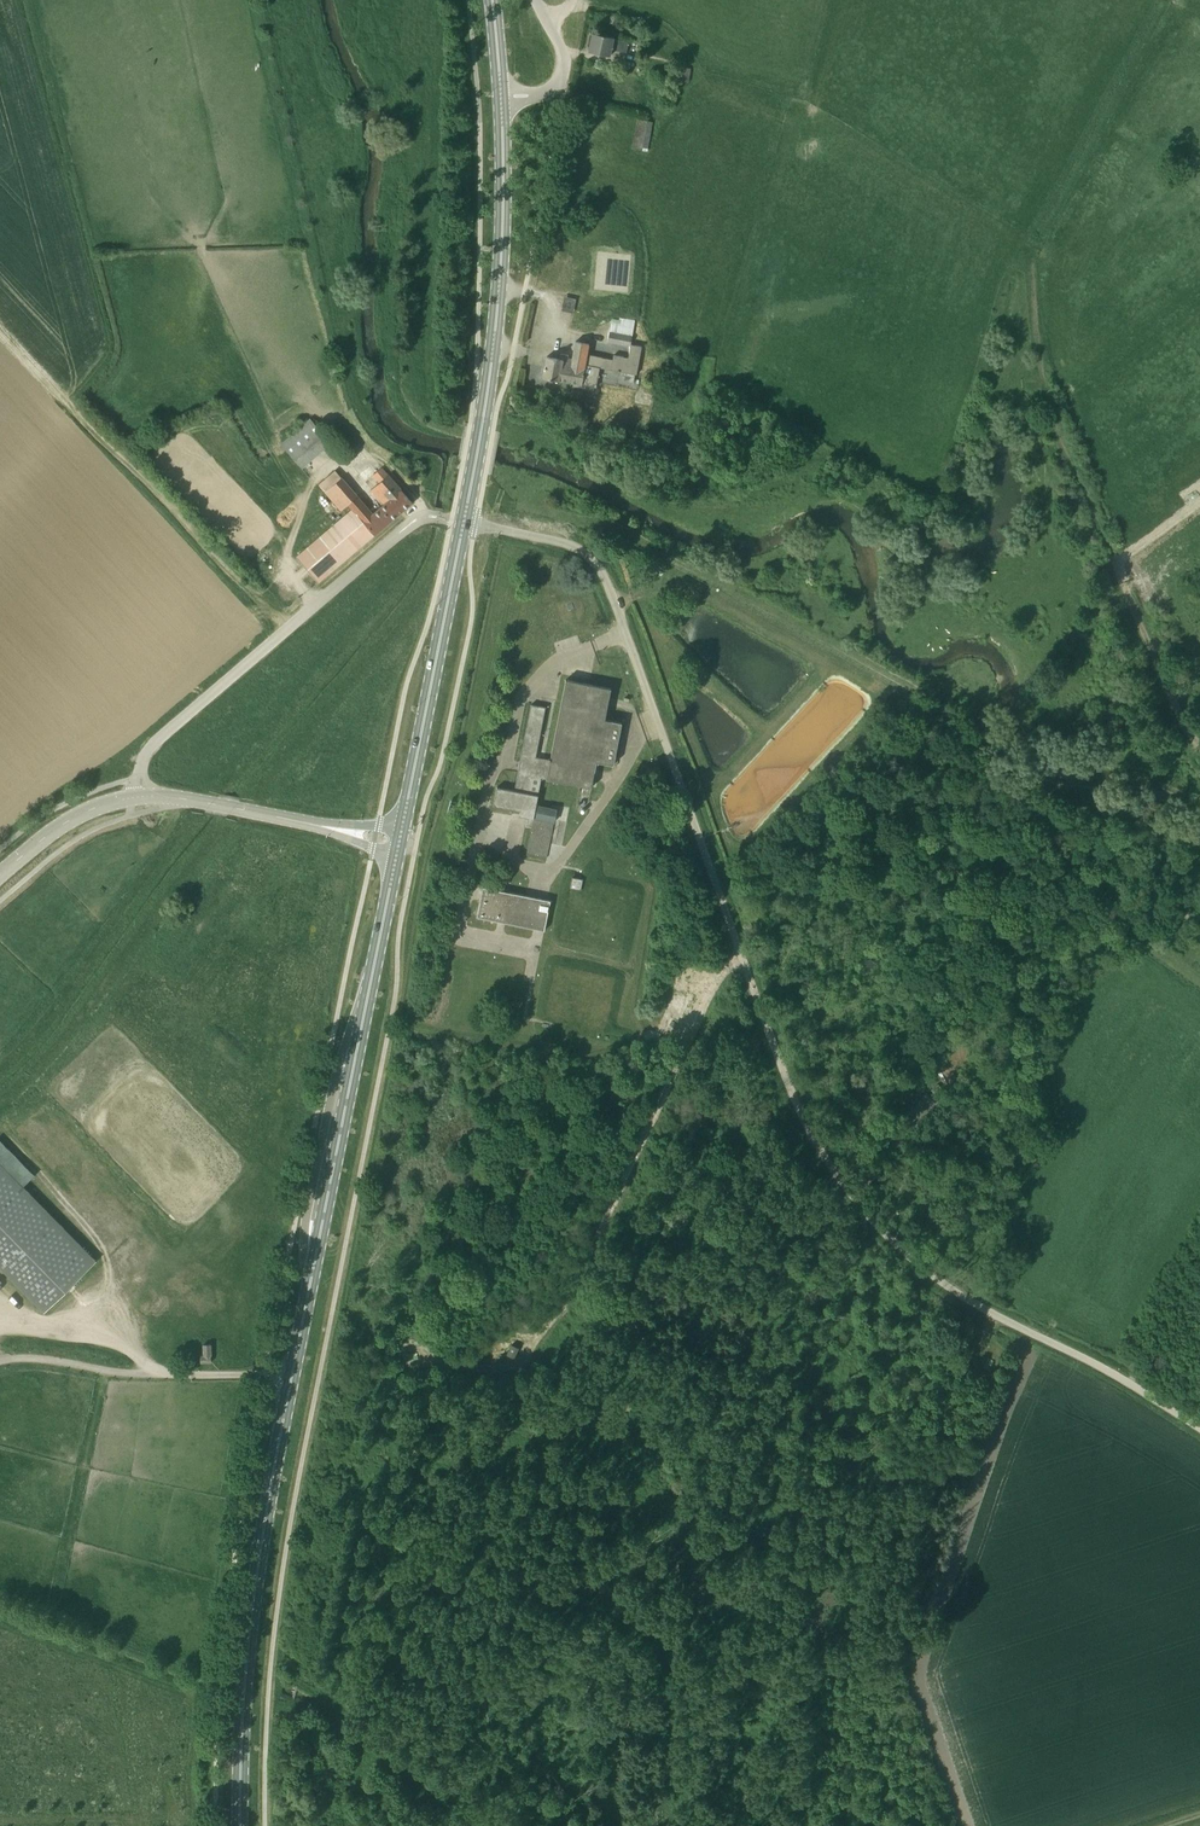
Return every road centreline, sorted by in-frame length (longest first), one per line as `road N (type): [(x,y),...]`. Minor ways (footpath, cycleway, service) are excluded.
road 1 (unclassified): [(1199,1429),(1090,1361),(986,1312),(930,1273),(849,1192),(784,1071),(601,570),(588,553),(550,541),(464,524)]
road 2 (primary): [(233,1825),(242,1677),(283,1417),(399,842)]
road 3 (track): [(1199,750),(1063,446),(1046,394),(1029,251)]
road 4 (unclassified): [(134,798),(149,748),(412,523),(464,524)]
road 5 (primary): [(464,524),(497,315),(500,98)]
road 6 (primary): [(399,842),(464,524)]
road 7 (tertiary): [(399,842),(203,803),(134,798)]
road 8 (track): [(365,1008),(338,1061),(306,1219),(304,1248),(314,1261)]
road 9 (tertiary): [(0,877),(60,826),(134,798)]
road 10 (unclassified): [(500,98),(545,92),(561,80),(561,48),(546,22)]

